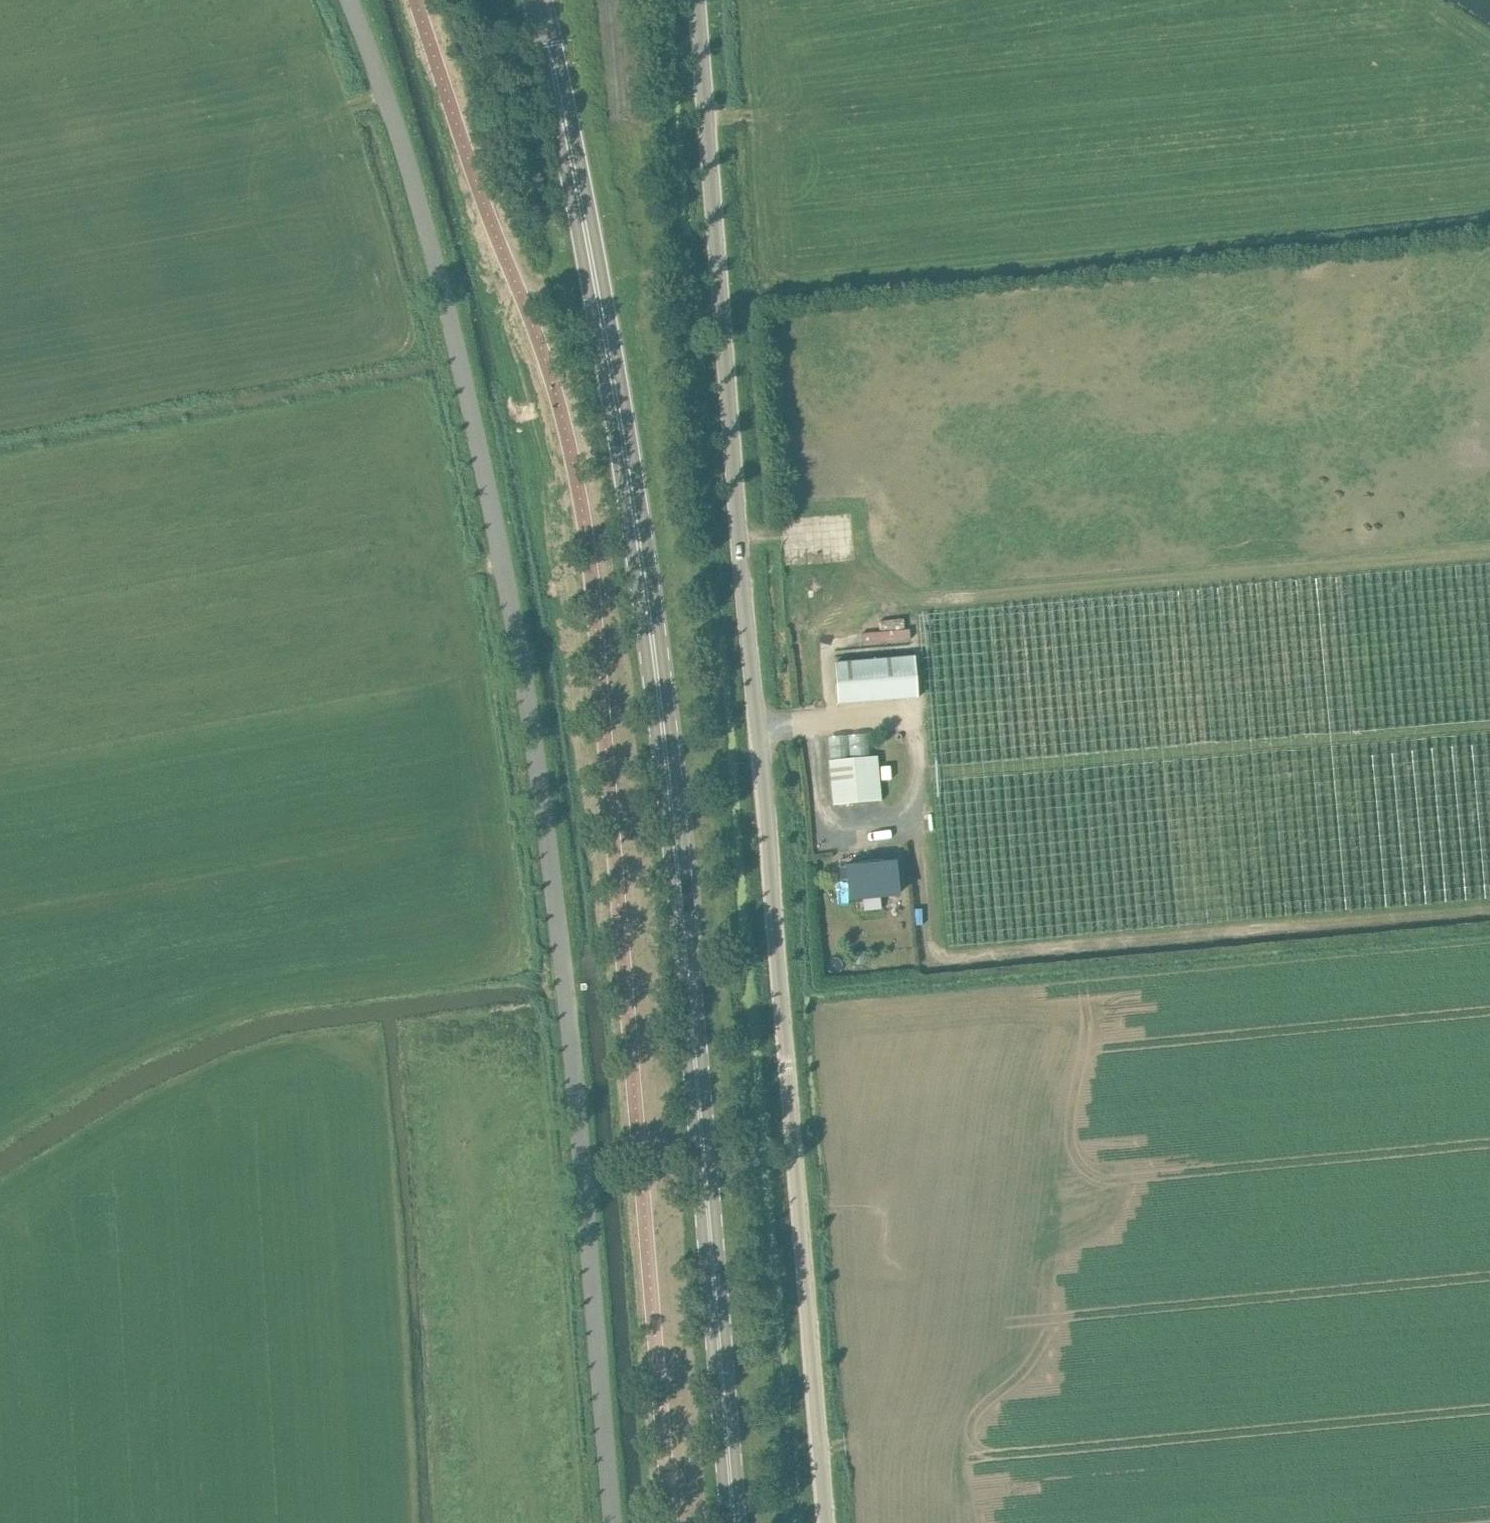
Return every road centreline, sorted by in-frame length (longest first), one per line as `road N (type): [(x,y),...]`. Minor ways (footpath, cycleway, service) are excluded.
road 1 (unclassified): [(611,1522),(556,907),(514,611),(429,230),(346,0)]
road 2 (tertiary): [(734,1522),(671,794),(632,490),(603,278),(539,0)]
road 3 (unclassified): [(828,1522),(697,0)]

